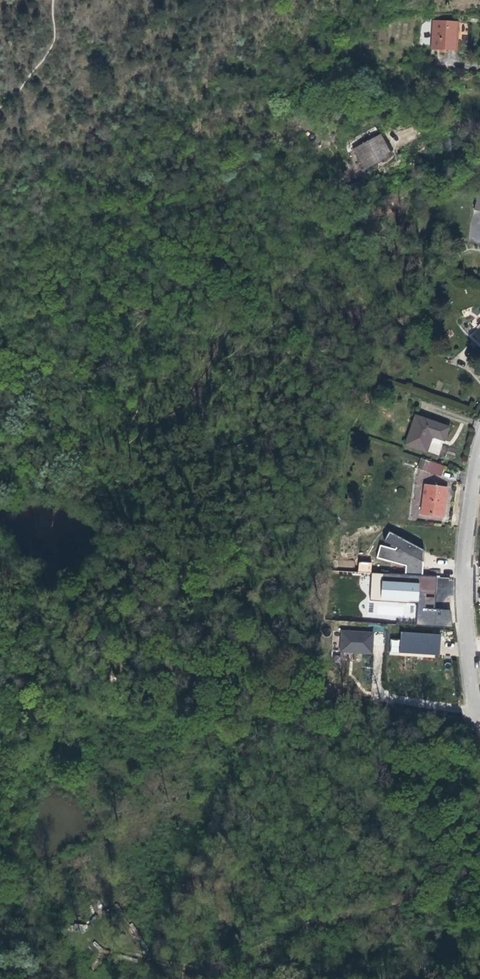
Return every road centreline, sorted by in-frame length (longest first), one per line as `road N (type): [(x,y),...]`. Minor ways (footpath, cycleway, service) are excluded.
road 1 (unclassified): [(476,710),(461,580),(479,462)]

